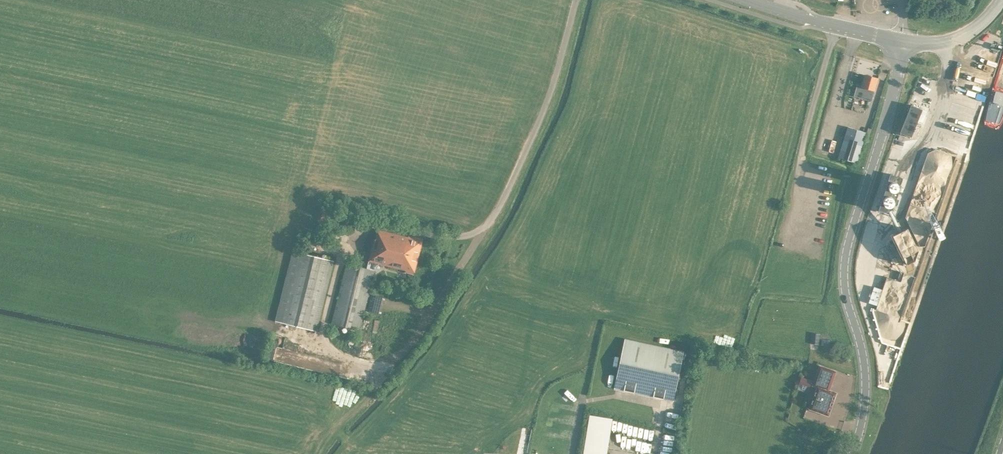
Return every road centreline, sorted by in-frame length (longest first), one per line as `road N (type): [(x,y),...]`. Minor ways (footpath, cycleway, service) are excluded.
road 1 (tertiary): [(852,453),(865,379),(844,257),(902,40)]
road 2 (tertiary): [(902,40),(751,0)]

